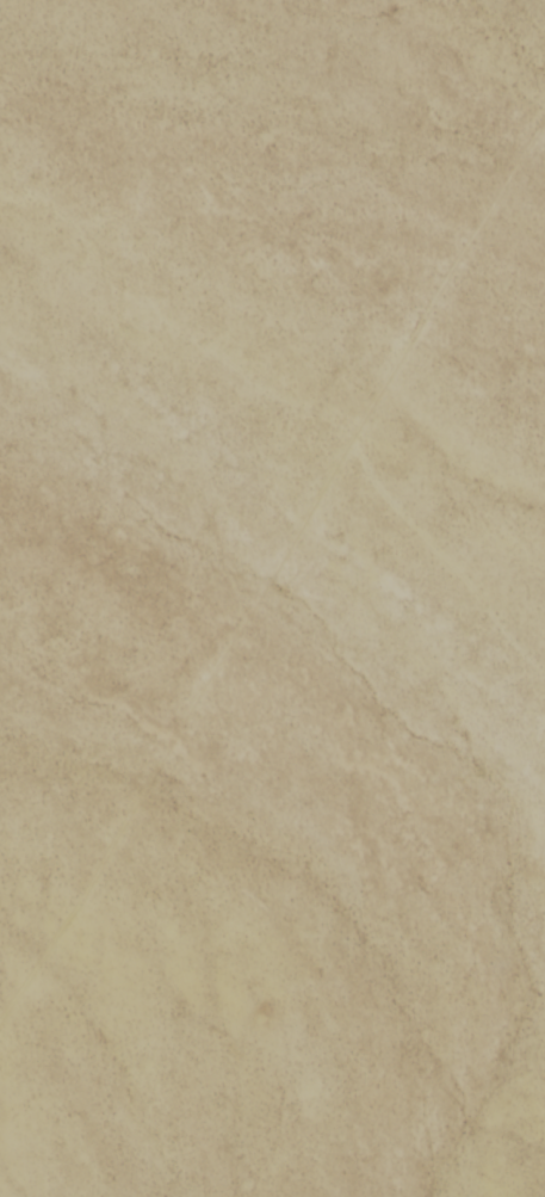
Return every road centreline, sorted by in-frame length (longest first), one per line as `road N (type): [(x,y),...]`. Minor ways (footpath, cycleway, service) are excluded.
road 1 (track): [(0,991),(2,963),(337,463),(370,374),(544,82)]
road 2 (track): [(544,697),(370,481),(337,463)]

